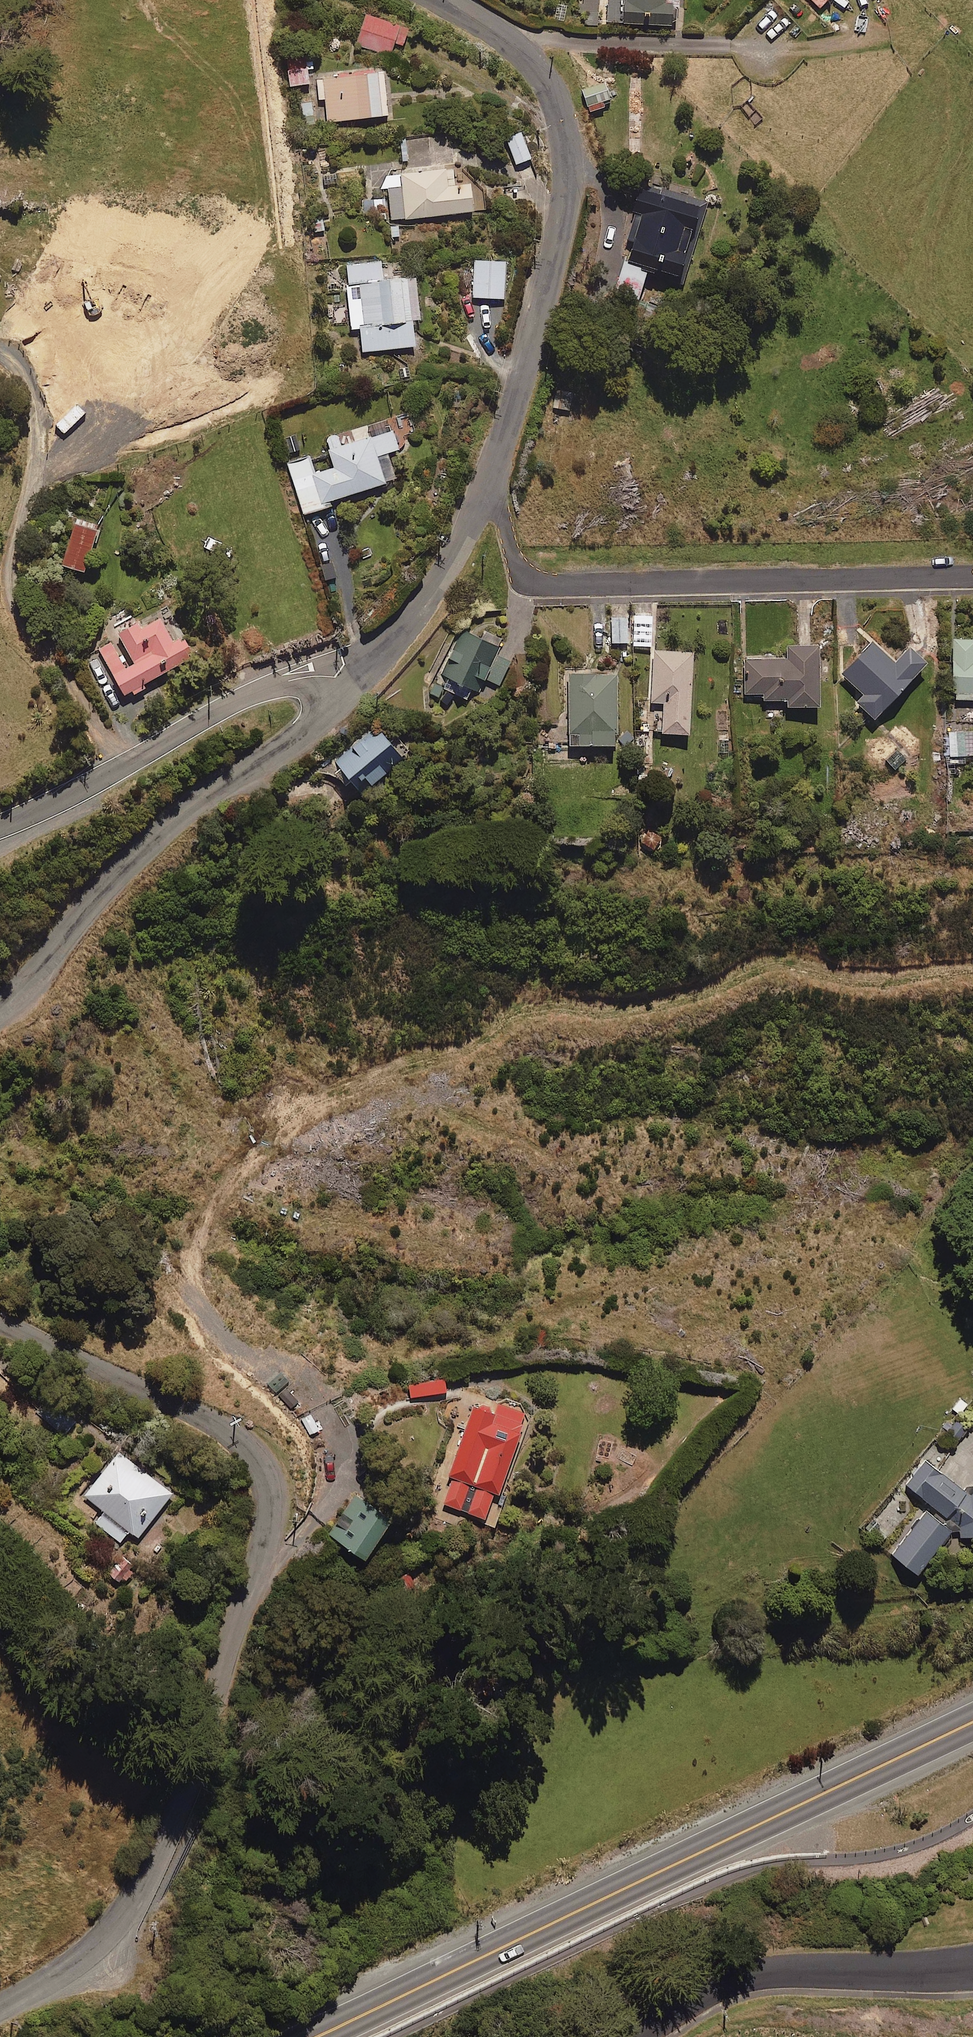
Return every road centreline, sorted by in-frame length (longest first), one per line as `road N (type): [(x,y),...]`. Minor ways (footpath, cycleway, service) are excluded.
road 1 (secondary): [(0,1316),(226,1431),(254,1454),(270,1514),(186,1782),(117,1932),(0,2008)]
road 2 (trunk): [(972,1719),(314,2036)]
road 3 (residential): [(487,468),(517,551),(541,580),(972,573)]
road 4 (secondary): [(445,0),(528,56),(552,91),(569,168),(557,265),(487,468)]
road 5 (secondary): [(359,678),(128,861),(0,998)]
road 6 (tertiary): [(0,824),(87,787),(267,689),(308,678),(359,678)]
road 7 (residential): [(632,2036),(703,1993),(761,1974),(972,1972)]
road 8 (secondary): [(487,468),(459,545),(424,606),(359,678)]

